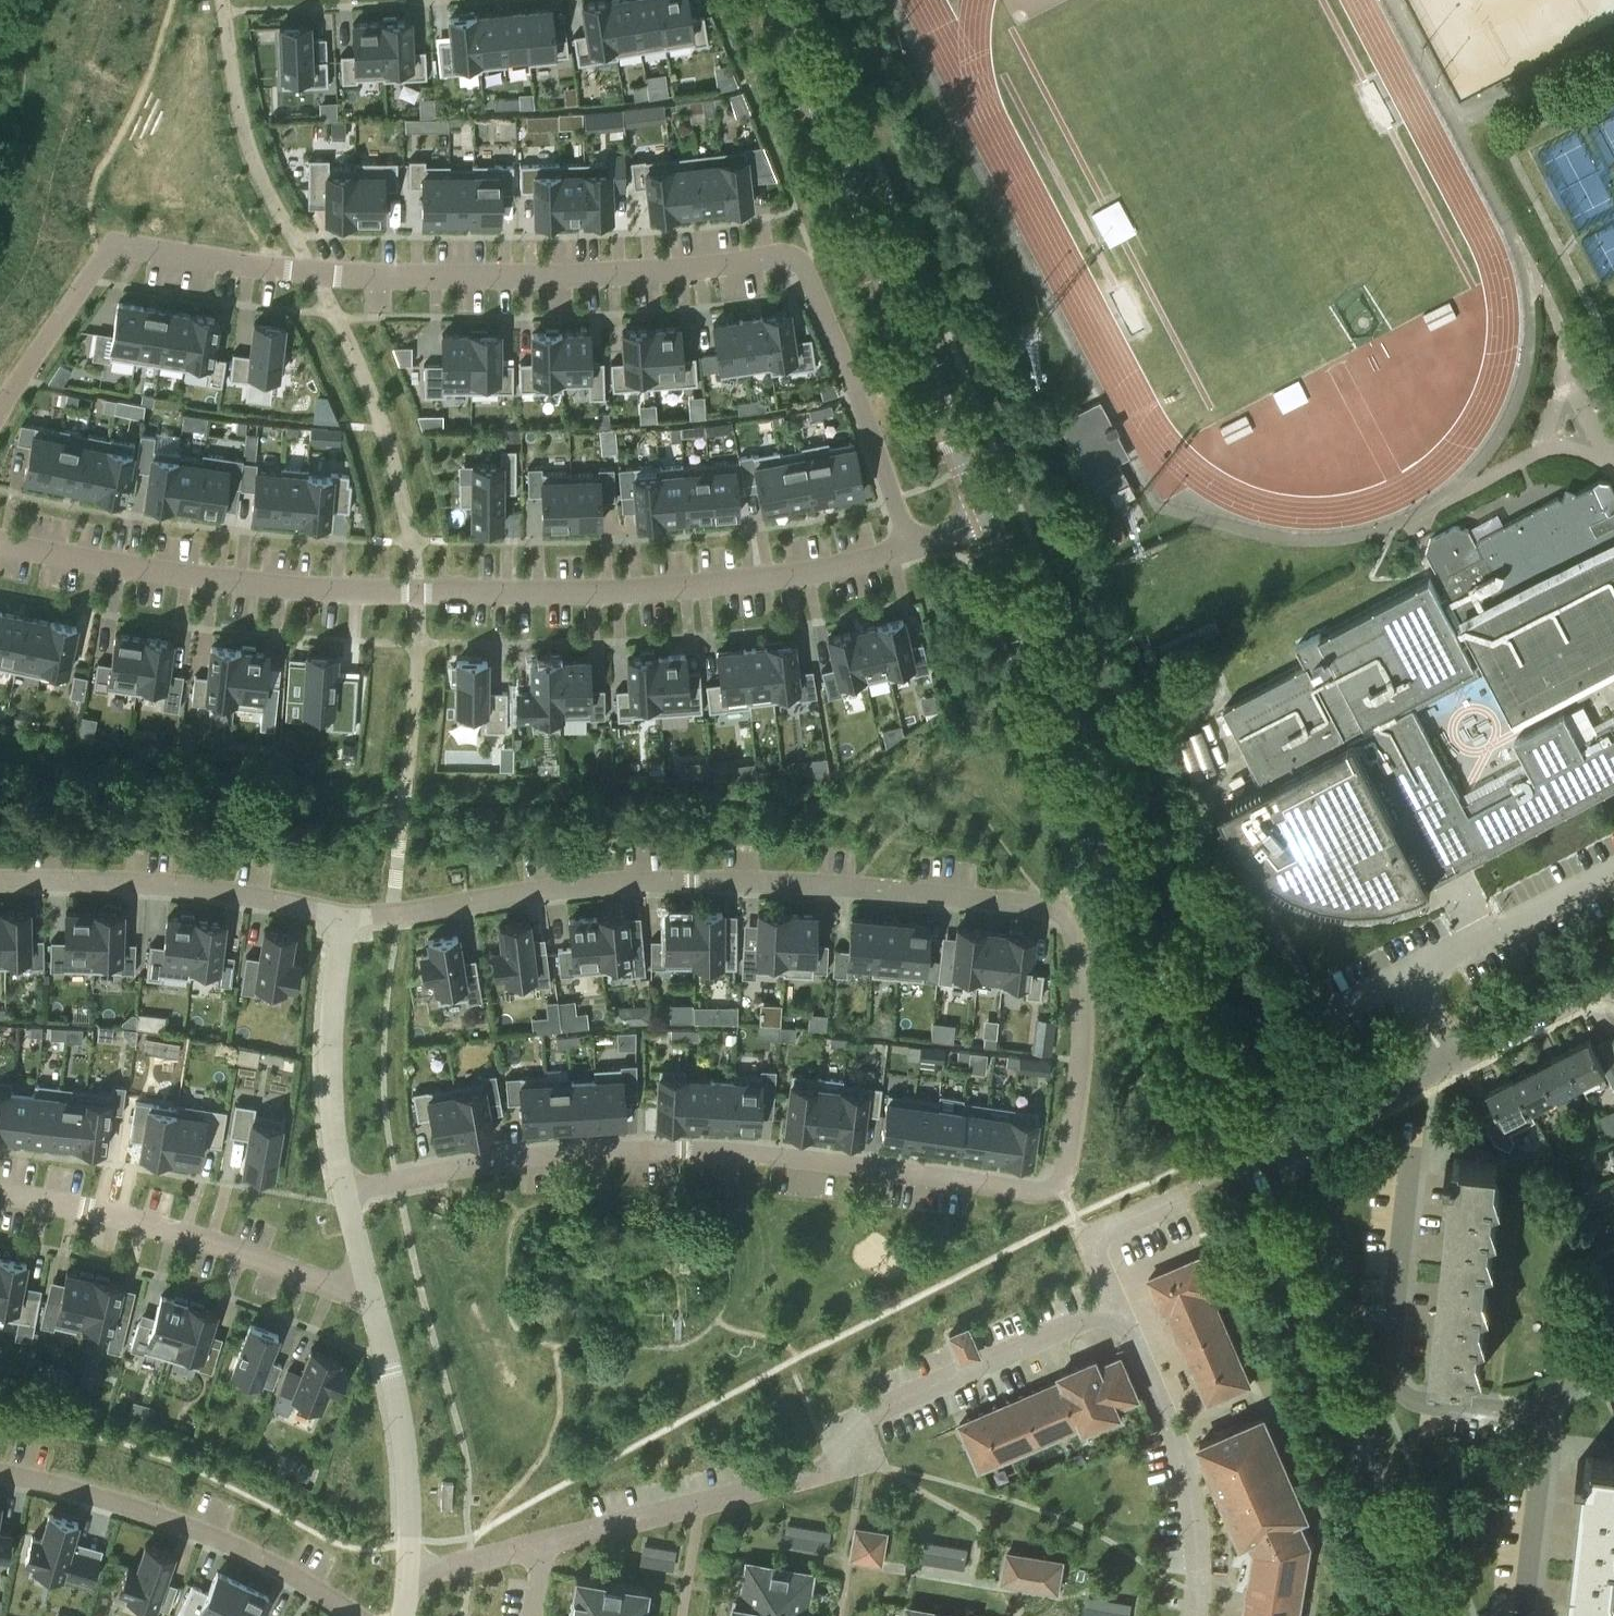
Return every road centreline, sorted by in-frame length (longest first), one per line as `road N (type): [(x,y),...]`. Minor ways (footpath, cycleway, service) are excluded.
road 1 (residential): [(345,916),(562,886),(693,880),(1053,907),(1073,931),(1082,1026),(1067,1165),(1056,1185),(1038,1191),(685,1150),(515,1158),(345,1190)]
road 2 (residential): [(0,412),(99,264),(126,247),(367,276),(605,274),(787,256),(810,277),(894,500)]
road 3 (residential): [(911,549),(695,585),(417,591),(229,580),(0,542)]
road 4 (residential): [(1250,1163),(985,519)]
road 5 (residential): [(1118,1305),(867,1414),(827,1472),(544,1543)]
road 6 (residential): [(985,519),(773,0)]
road 7 (residential): [(1439,1615),(1250,1163)]
road 8 (residential): [(1250,1163),(1613,974)]
road 9 (residential): [(1545,1415),(1411,1400),(1394,1383),(1388,1355),(1411,1150)]
road 10 (residential): [(374,1301),(223,1245),(0,1193)]
road 11 (residential): [(358,1615),(288,1571),(191,1527),(0,1473)]
road 12 (residential): [(0,879),(191,886),(345,916)]
road 13 (residential): [(1193,1615),(1197,1533),(1185,1464),(1118,1305)]
road 14 (residential): [(345,1190),(330,1085),(345,916)]
road 15 (residential): [(408,1572),(406,1465),(374,1301)]
road 16 (residential): [(1118,1305),(1093,1248),(1101,1232),(1250,1163)]
road 17 (residential): [(1524,1615),(1545,1415)]
road 18 (residential): [(544,1543),(408,1572)]

